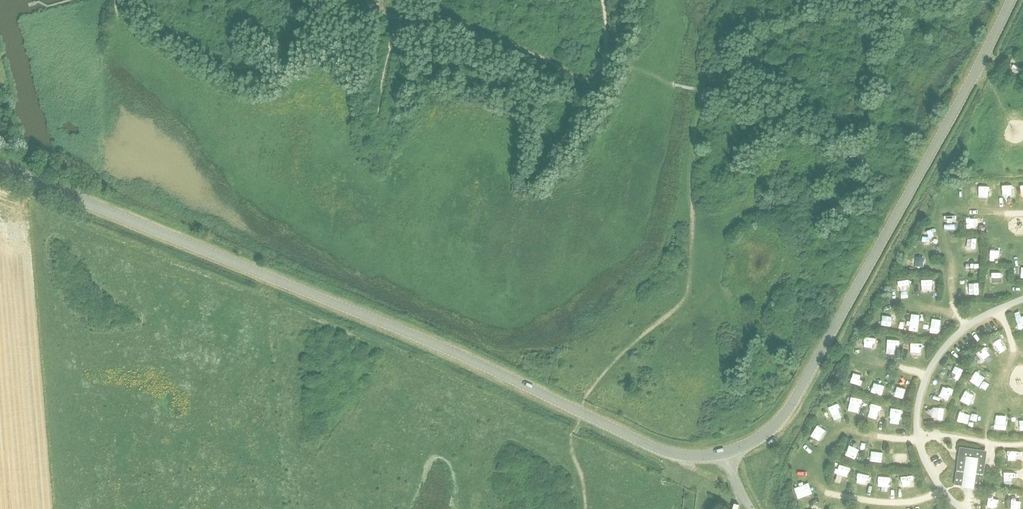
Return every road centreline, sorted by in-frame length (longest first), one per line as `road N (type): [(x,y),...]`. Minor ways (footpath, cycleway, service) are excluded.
road 1 (tertiary): [(725,453),(663,452),(438,345),(0,167)]
road 2 (tertiary): [(725,453),(761,437),(788,409),(1010,0)]

